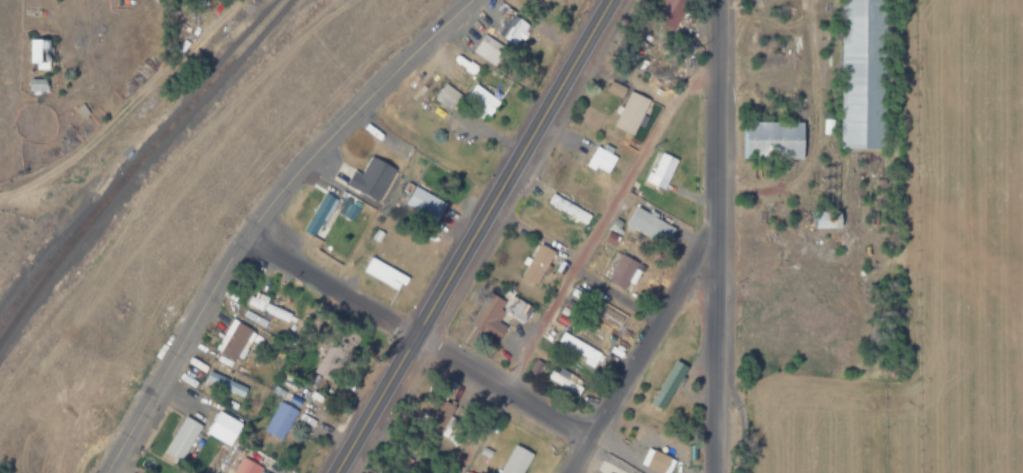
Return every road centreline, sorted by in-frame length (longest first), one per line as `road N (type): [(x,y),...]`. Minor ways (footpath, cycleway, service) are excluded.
road 1 (tertiary): [(105,472),(242,237),(380,82),(467,0)]
road 2 (secondary): [(340,472),(610,0)]
road 3 (tertiary): [(712,472),(722,0)]
road 4 (residential): [(586,436),(242,237)]
road 5 (residential): [(565,472),(715,226)]

